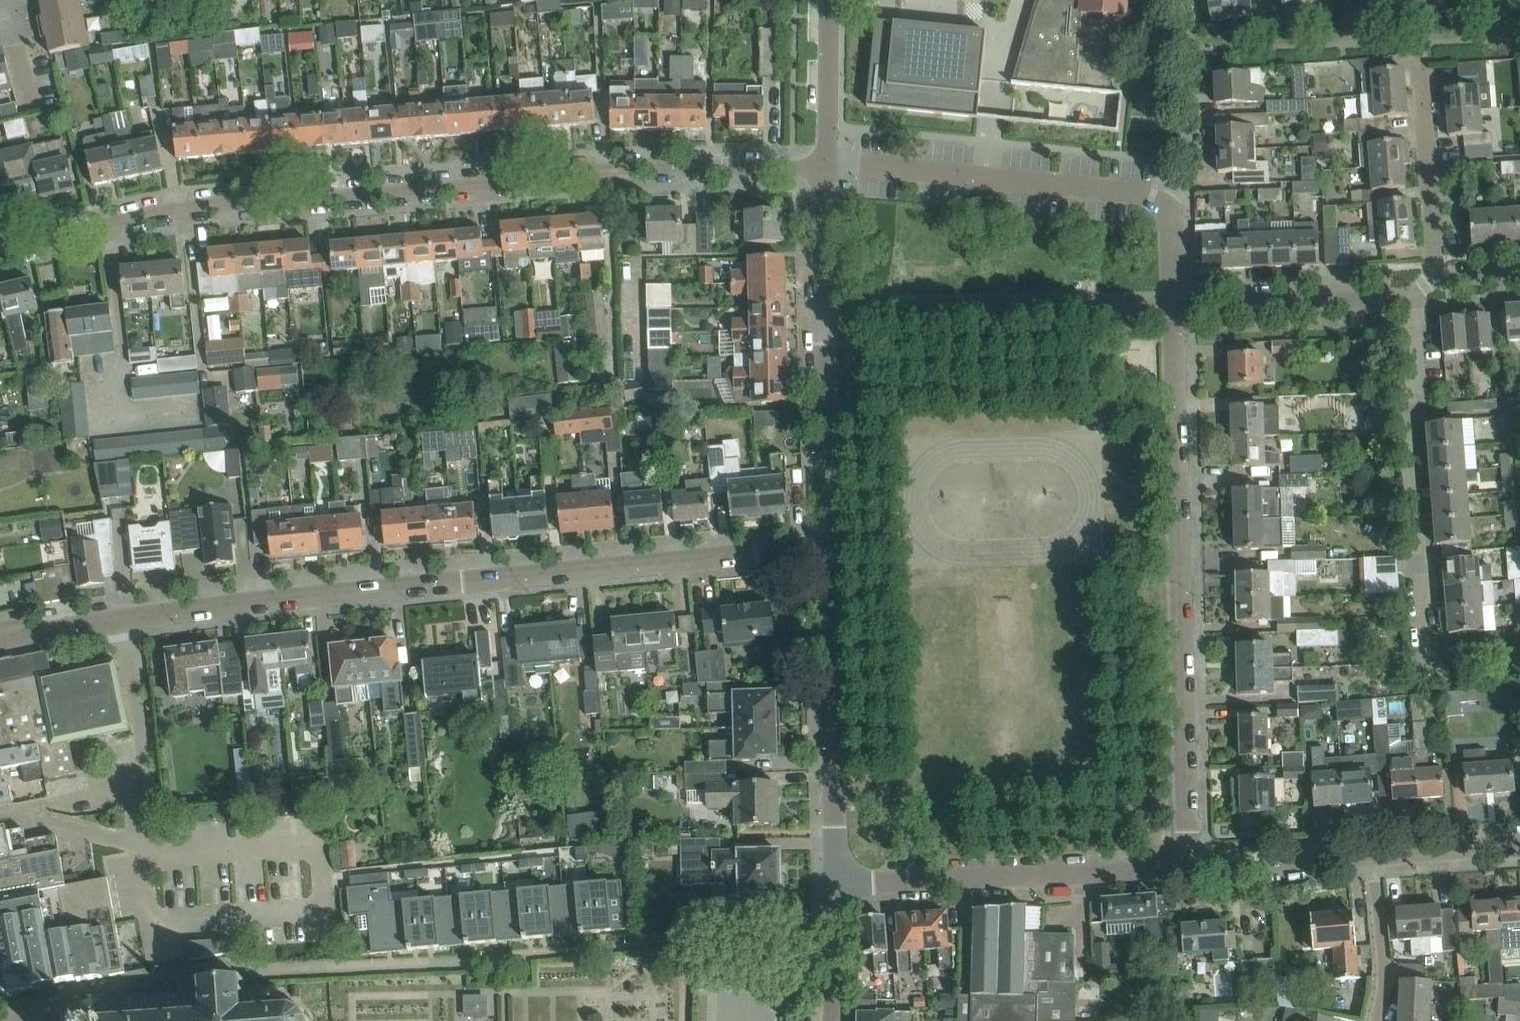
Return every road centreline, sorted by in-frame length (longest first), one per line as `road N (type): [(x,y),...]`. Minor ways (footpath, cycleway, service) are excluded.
road 1 (residential): [(0,644),(124,620),(827,549)]
road 2 (residential): [(0,252),(183,208),(608,170),(824,166)]
road 3 (residential): [(1174,308),(1187,868)]
road 4 (residential): [(1426,665),(1410,296)]
road 5 (residential): [(1174,308),(825,306)]
road 6 (residential): [(1187,868),(839,893)]
road 7 (residential): [(839,893),(827,549)]
road 8 (unclassified): [(824,166),(1146,195),(1162,206)]
road 9 (residential): [(827,549),(825,306)]
road 10 (residential): [(1174,308),(1410,296)]
road 11 (residential): [(1446,277),(1423,62)]
road 12 (residential): [(1187,868),(1375,856)]
road 13 (residential): [(824,166),(821,0)]
road 14 (residential): [(1375,1020),(1383,982),(1375,856)]
road 15 (residential): [(1375,856),(1519,846)]
road 16 (residential): [(825,306),(824,166)]
road 17 (residential): [(833,1020),(839,893)]

